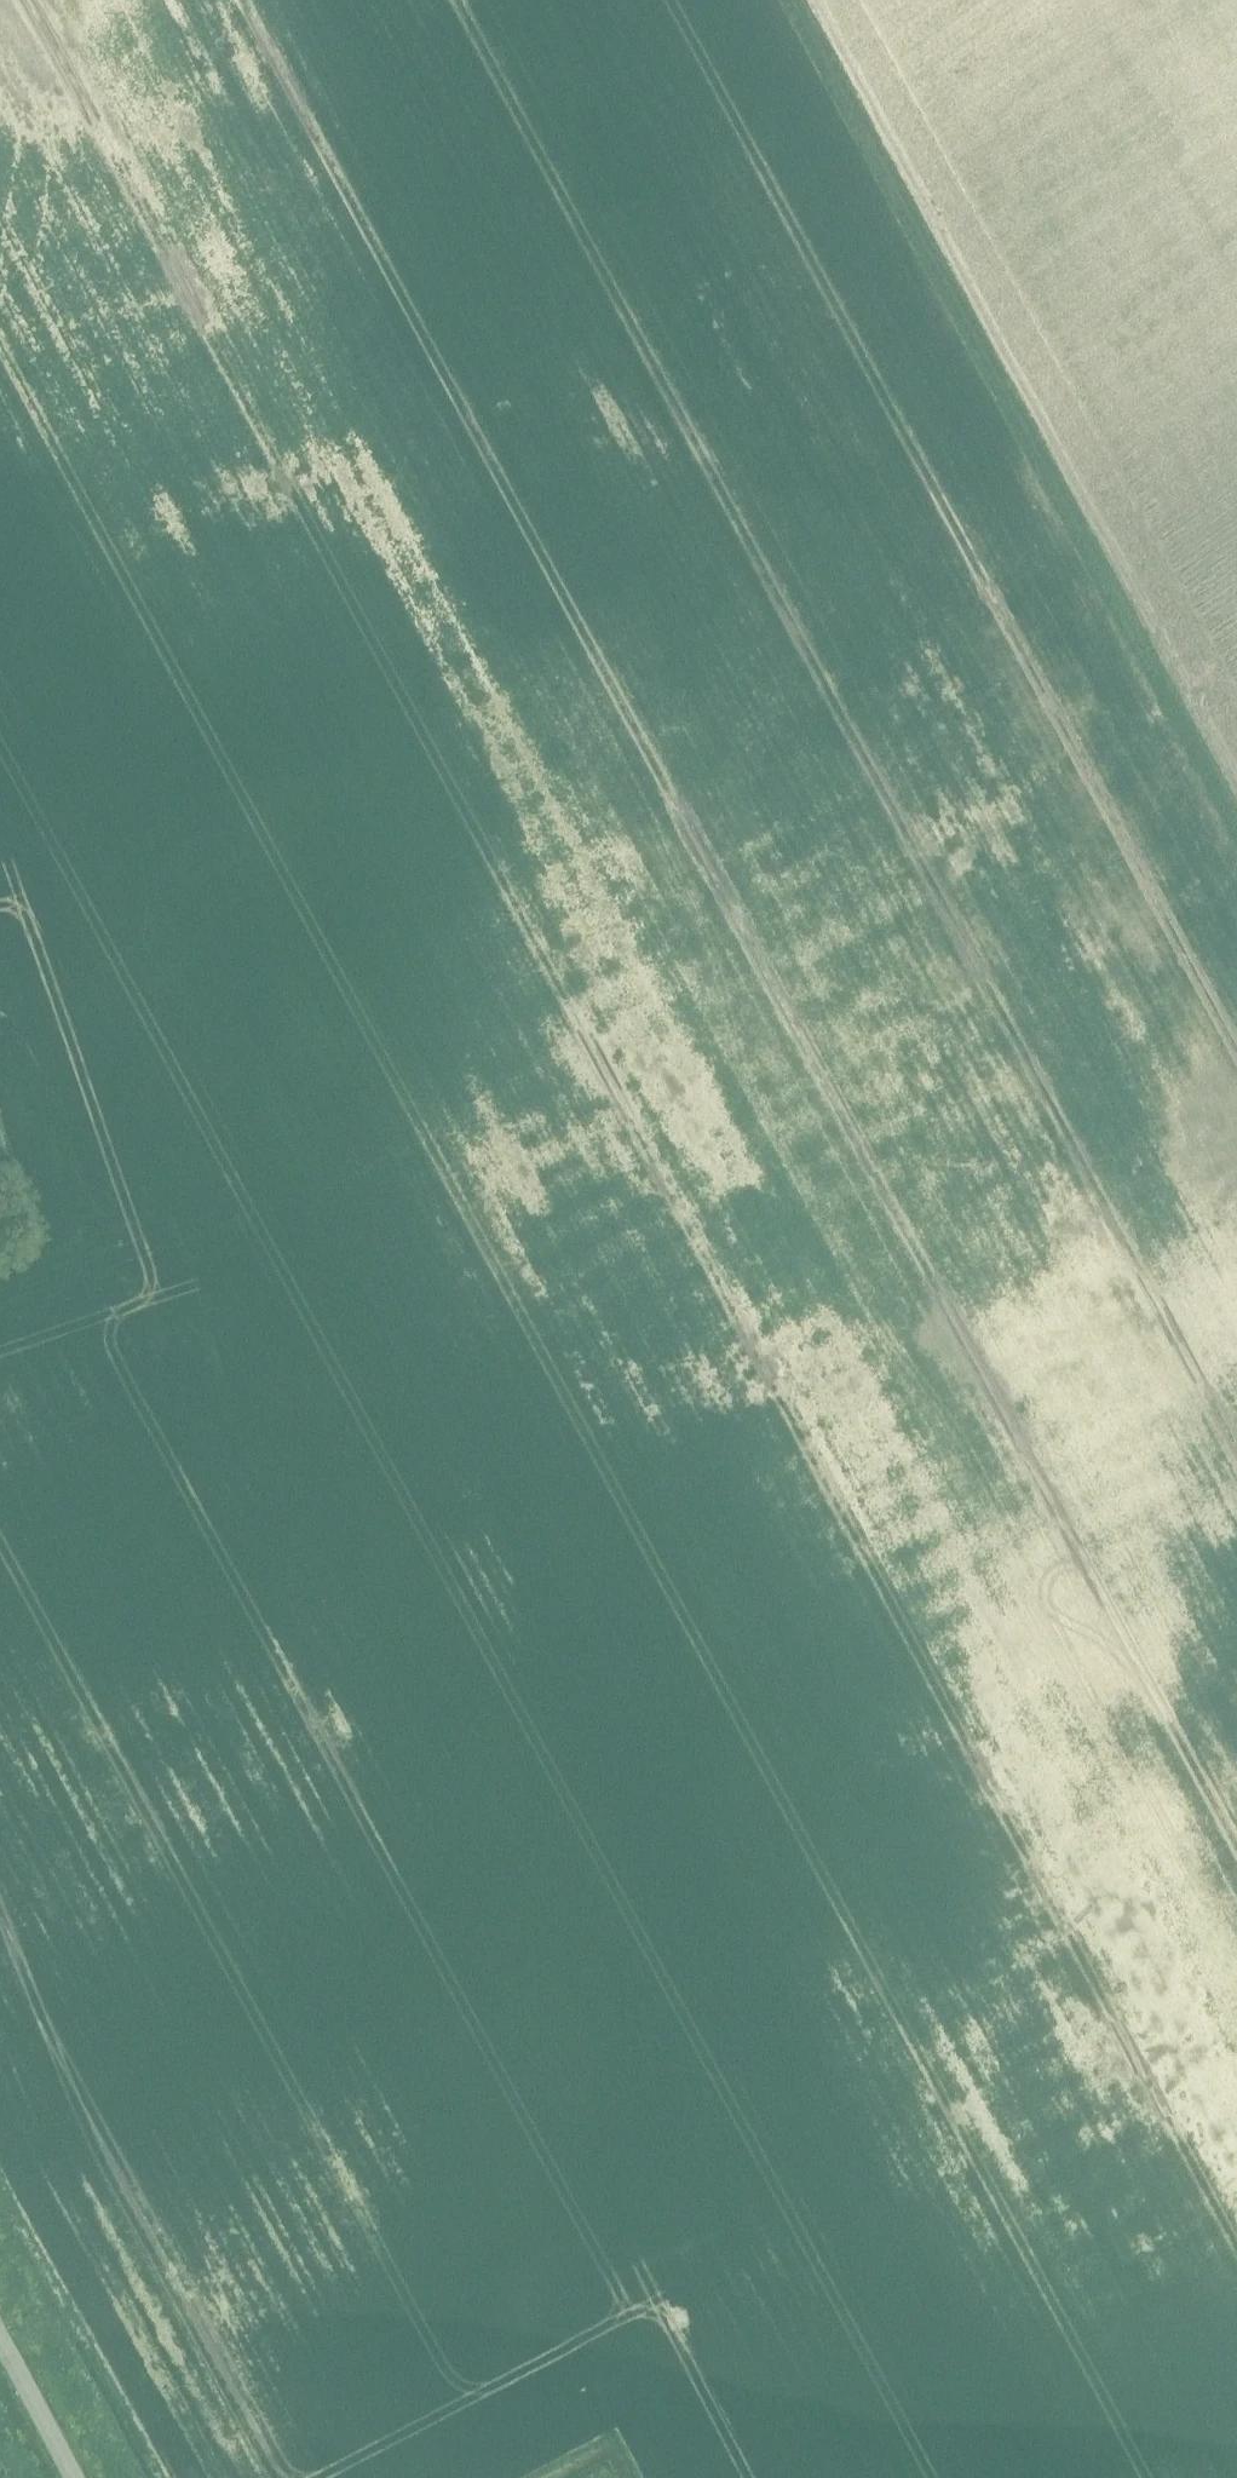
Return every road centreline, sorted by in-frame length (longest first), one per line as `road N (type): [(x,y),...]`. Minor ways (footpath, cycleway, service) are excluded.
road 1 (unclassified): [(75,2477),(0,2336)]

